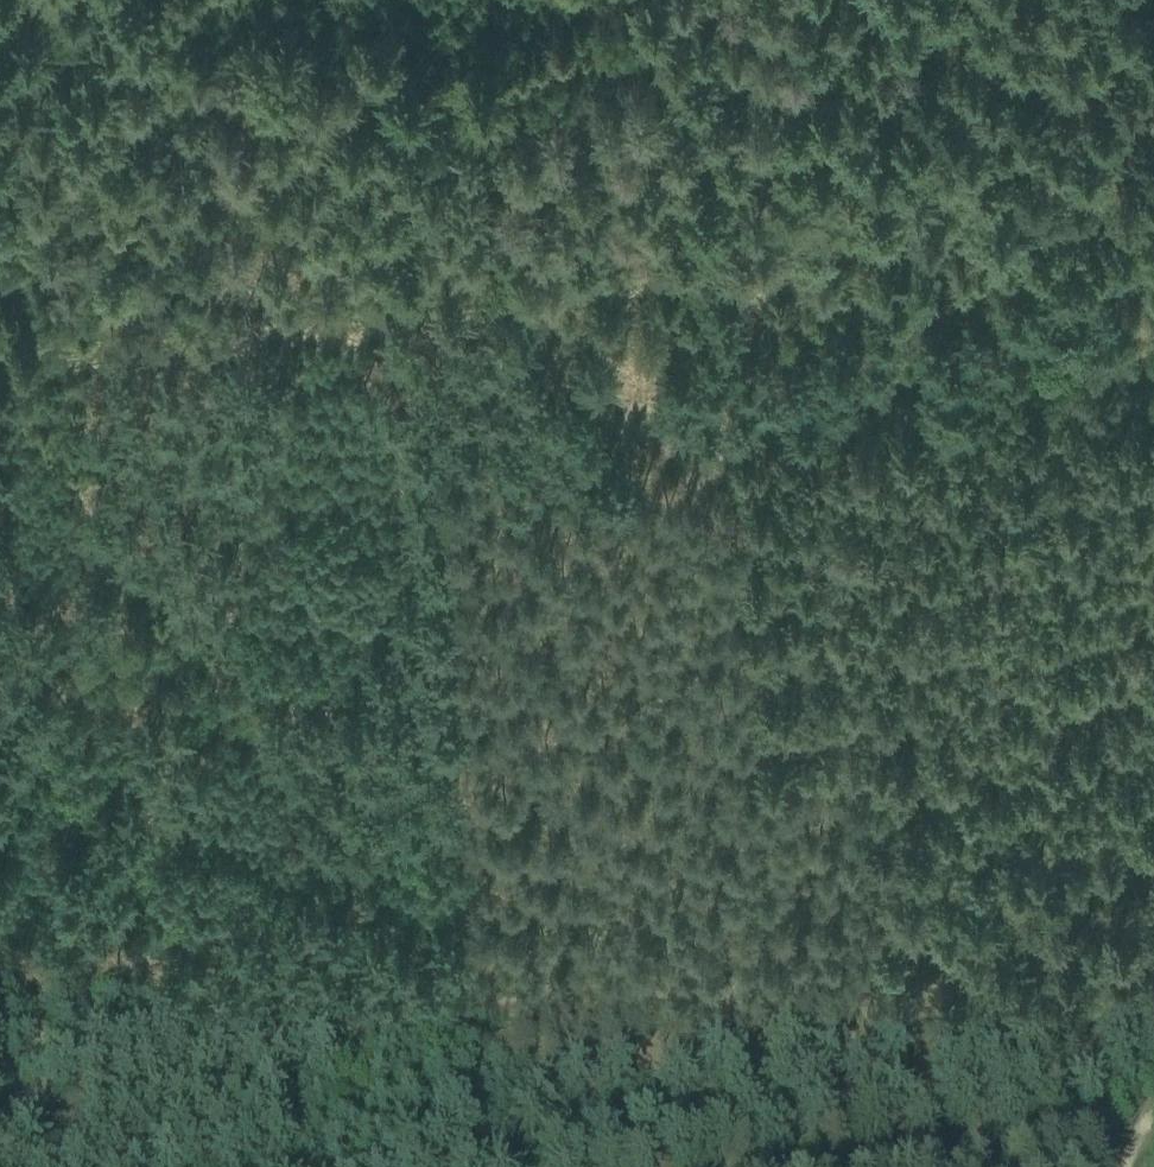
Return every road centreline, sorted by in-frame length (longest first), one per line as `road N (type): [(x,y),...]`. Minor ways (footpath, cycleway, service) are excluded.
road 1 (track): [(0,366),(1153,204)]
road 2 (track): [(993,1166),(1126,1146),(1153,1117)]

